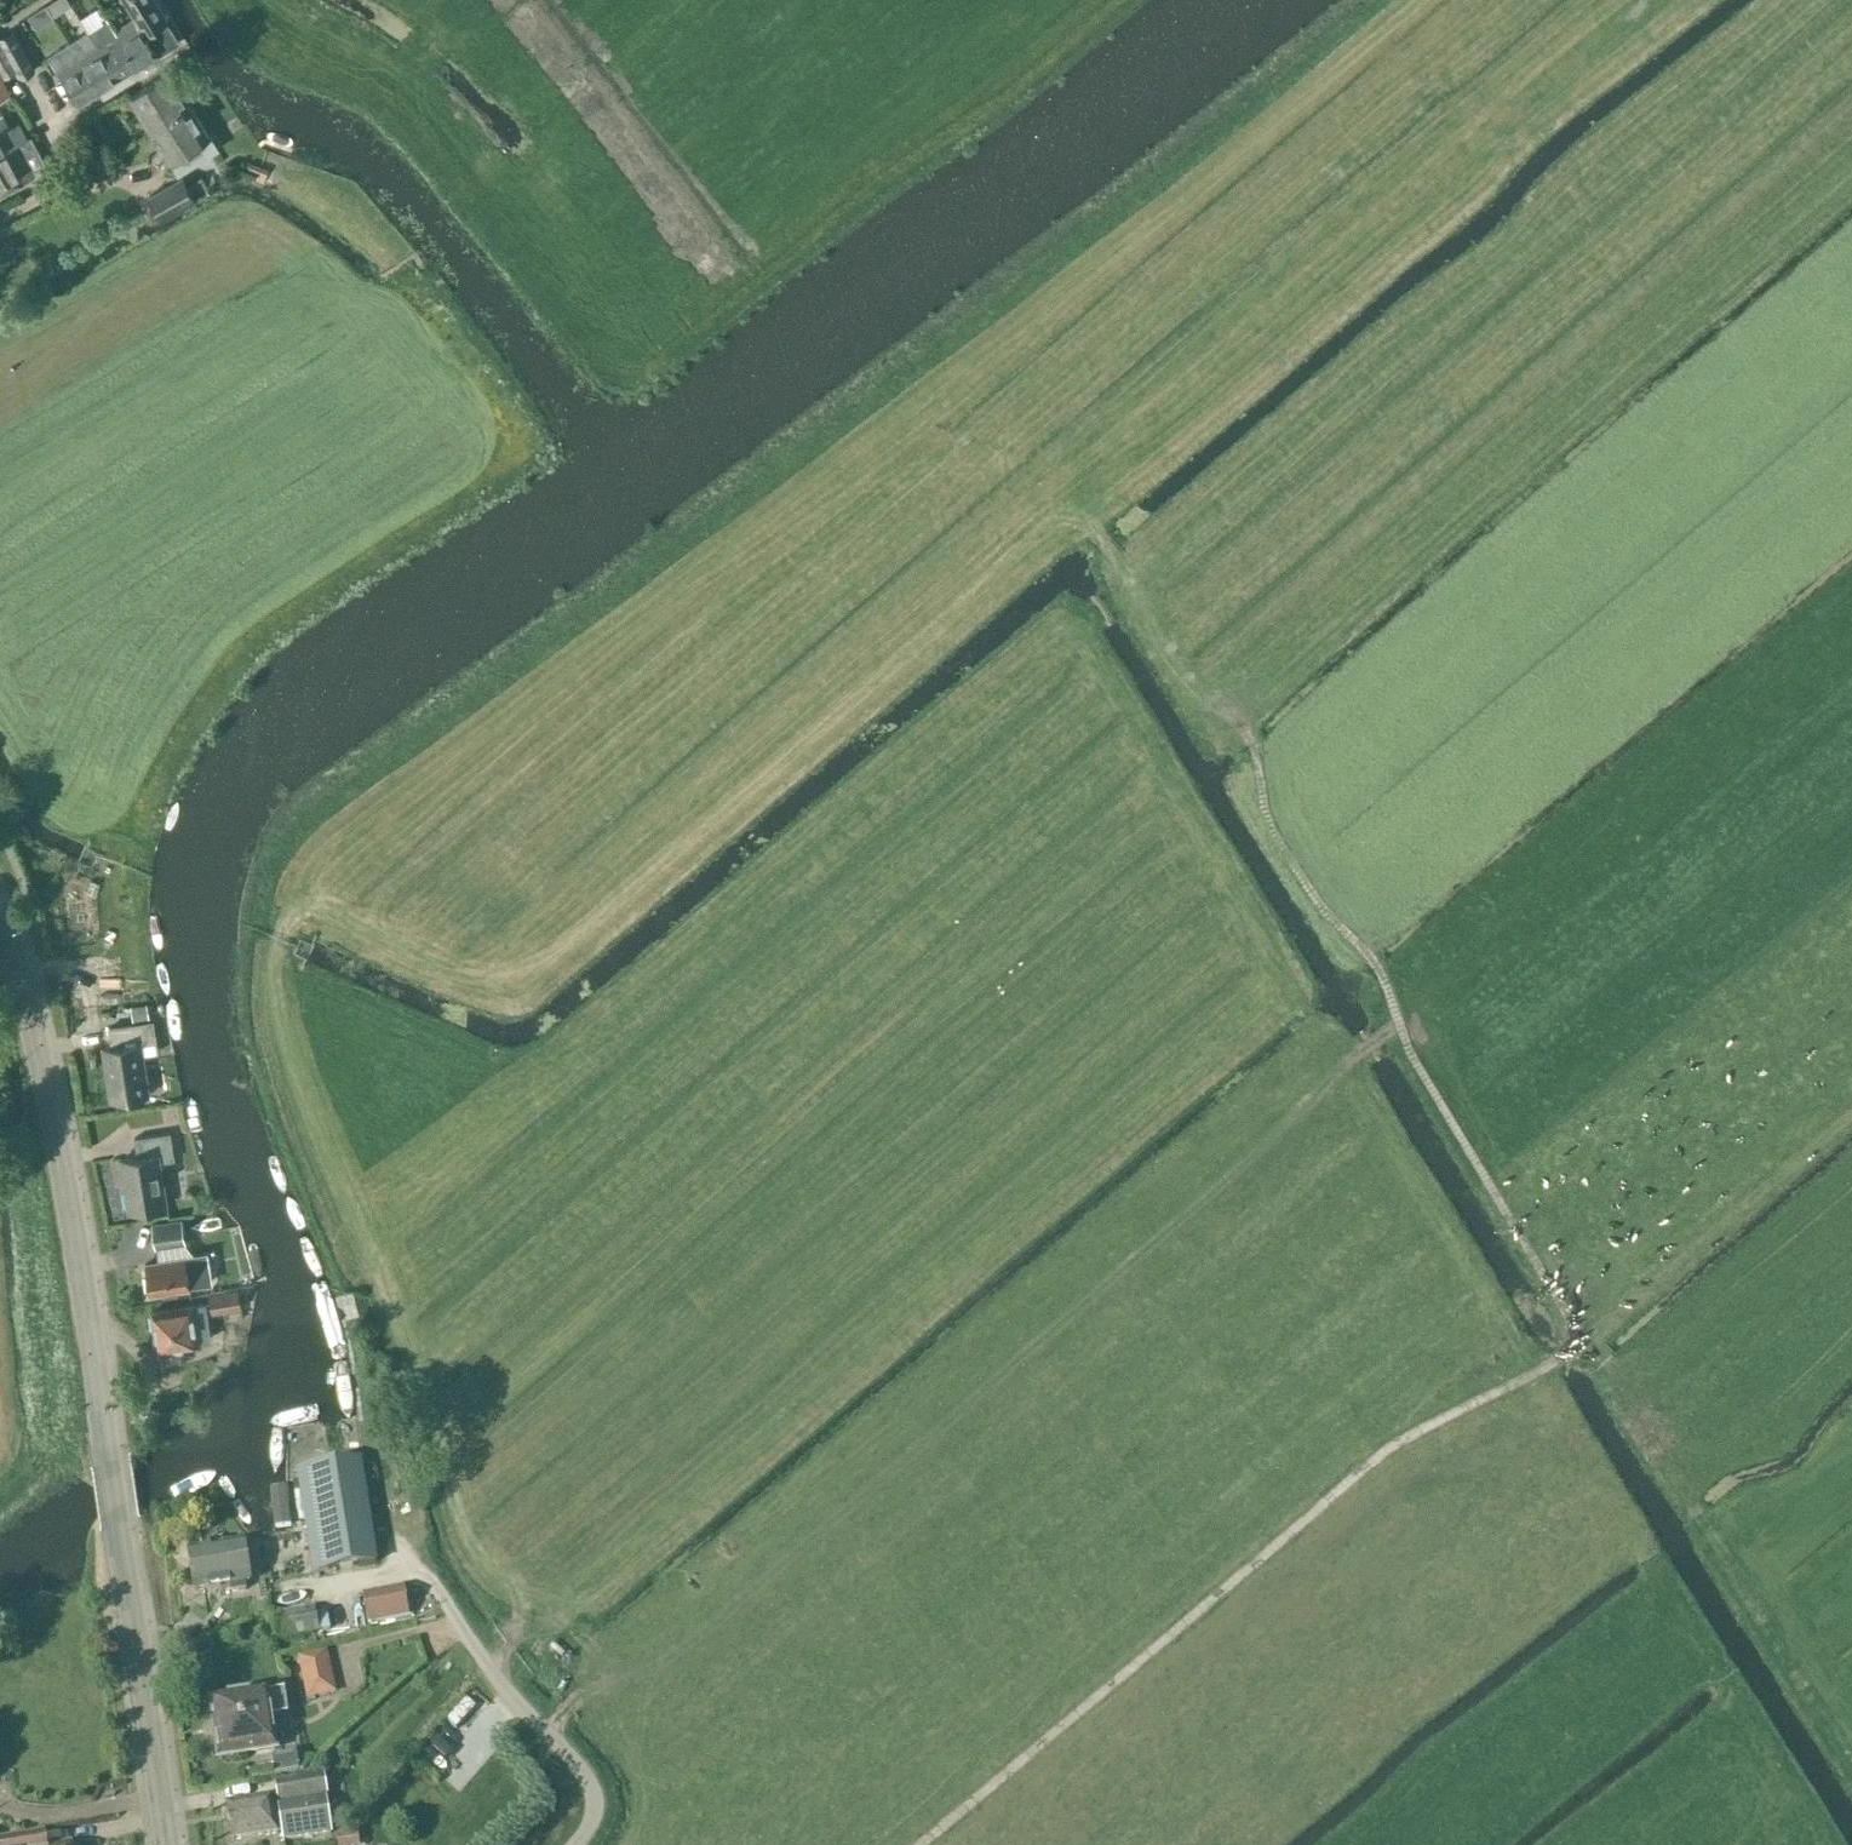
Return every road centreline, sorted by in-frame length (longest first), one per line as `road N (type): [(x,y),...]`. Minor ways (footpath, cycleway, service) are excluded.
road 1 (secondary): [(168,1844),(62,1151),(0,907)]
road 2 (unclassified): [(443,1597),(487,1664),(591,1782),(593,1811),(572,1844)]

